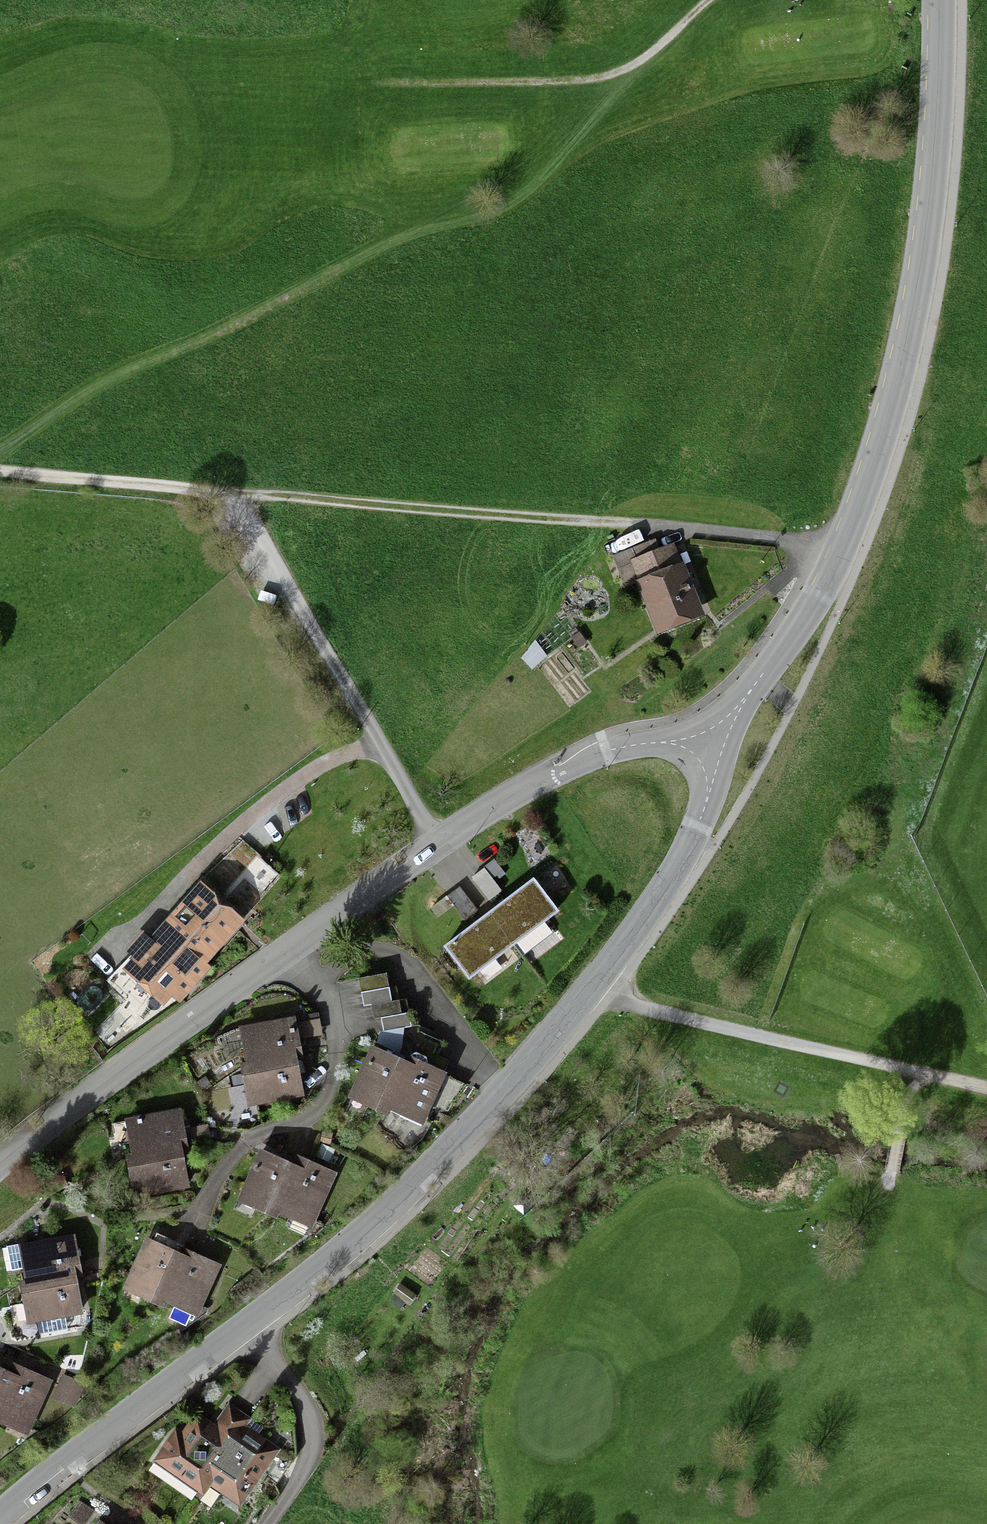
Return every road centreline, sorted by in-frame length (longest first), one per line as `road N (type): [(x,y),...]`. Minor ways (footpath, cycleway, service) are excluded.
road 1 (tertiary): [(0,1515),(394,1210),(461,1143),(598,983),(662,892),(707,798),(715,751)]
road 2 (unclassified): [(715,751),(666,741),(622,747),(555,777),(438,847),(0,1170)]
road 3 (tertiary): [(715,751),(827,585),(893,409),(928,239),(942,0)]
road 4 (track): [(229,497),(842,552)]
road 5 (track): [(438,847),(229,497)]
road 6 (track): [(598,983),(648,1014),(986,1094)]
road 7 (track): [(718,0),(638,67),(597,83),(377,88)]
road 8 (track): [(0,481),(229,497)]
road 9 (track): [(918,1078),(889,1199)]

